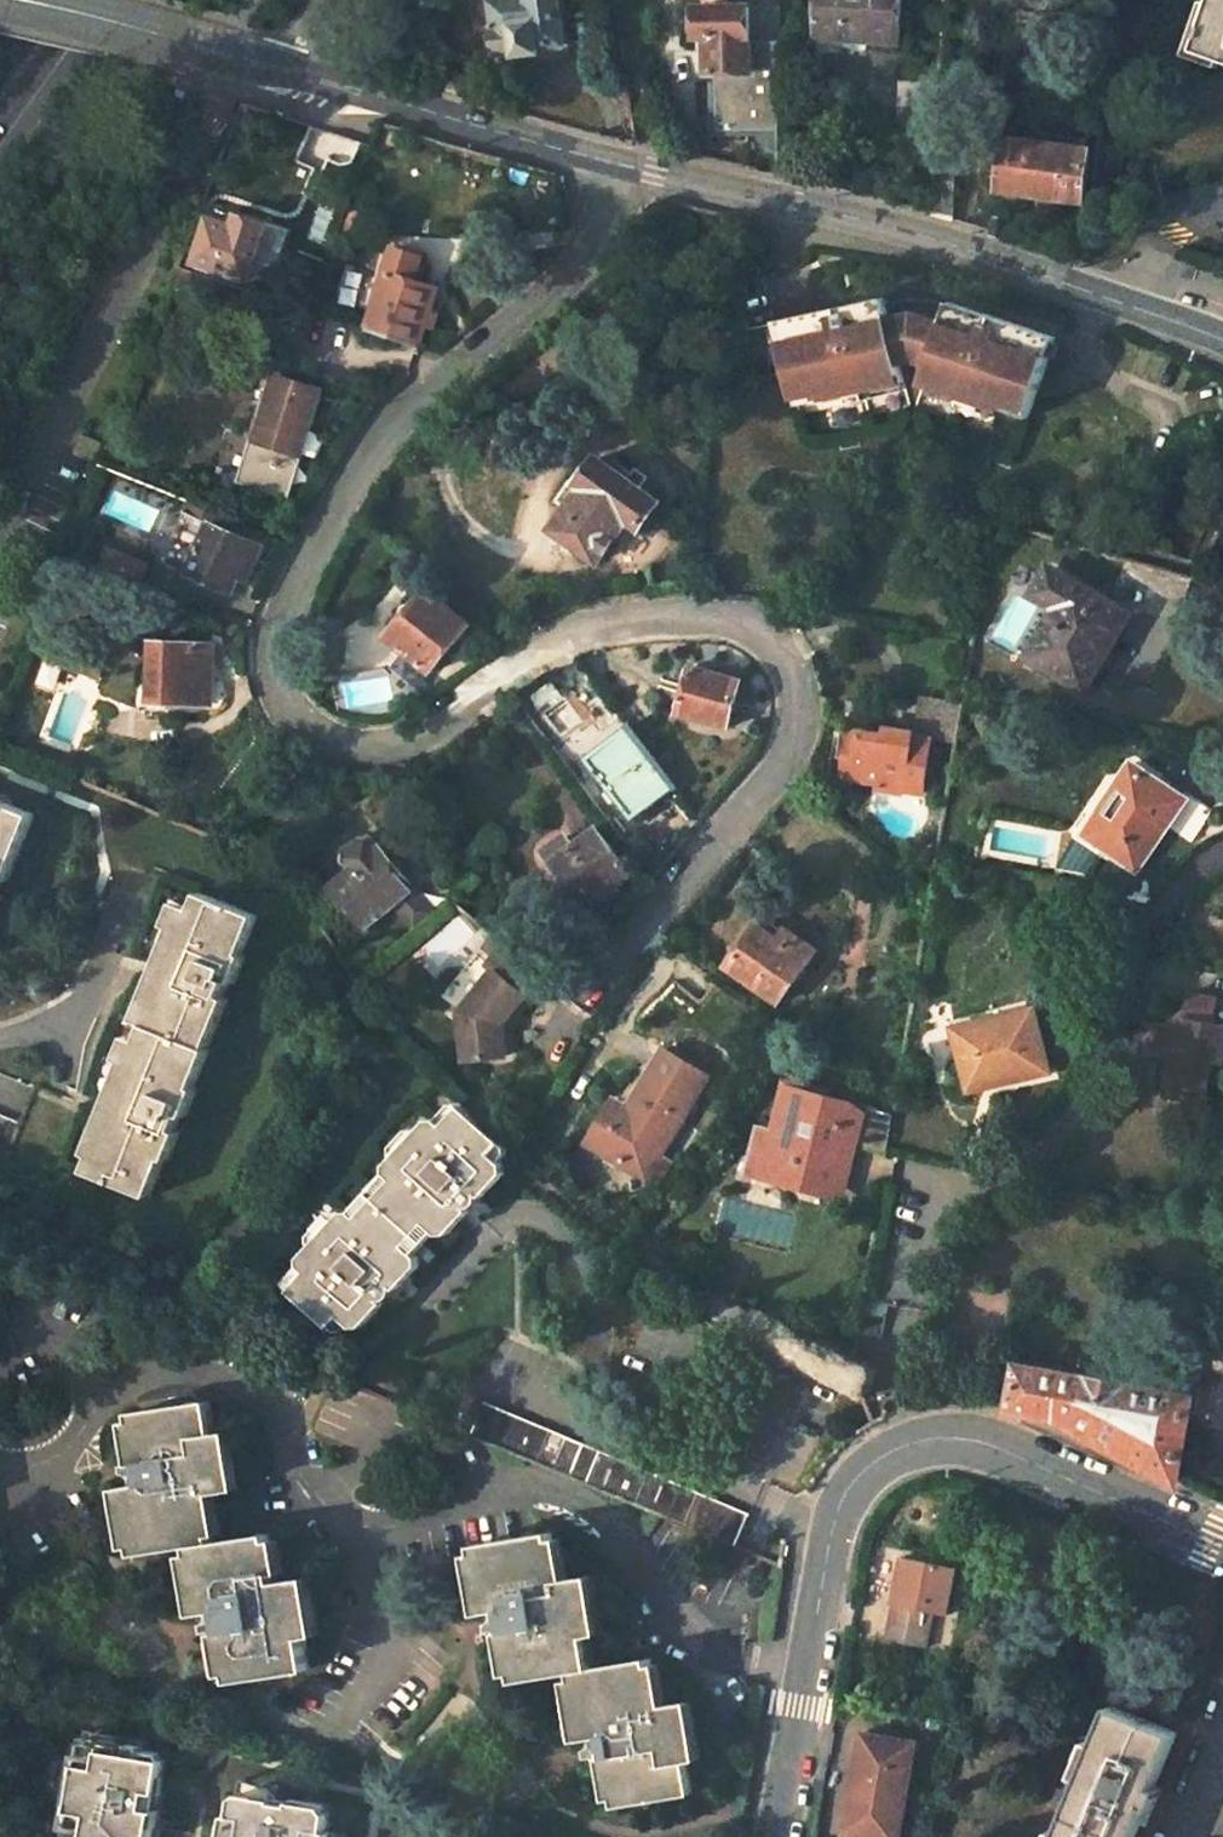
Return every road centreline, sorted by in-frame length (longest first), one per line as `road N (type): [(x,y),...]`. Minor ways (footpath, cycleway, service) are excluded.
road 1 (unclassified): [(1222,341),(947,240),(602,160),(21,0)]
road 2 (residential): [(776,1836),(834,1522),(873,1462),(912,1443),(973,1440),(1222,1546)]
road 3 (secondary): [(0,136),(102,0)]

